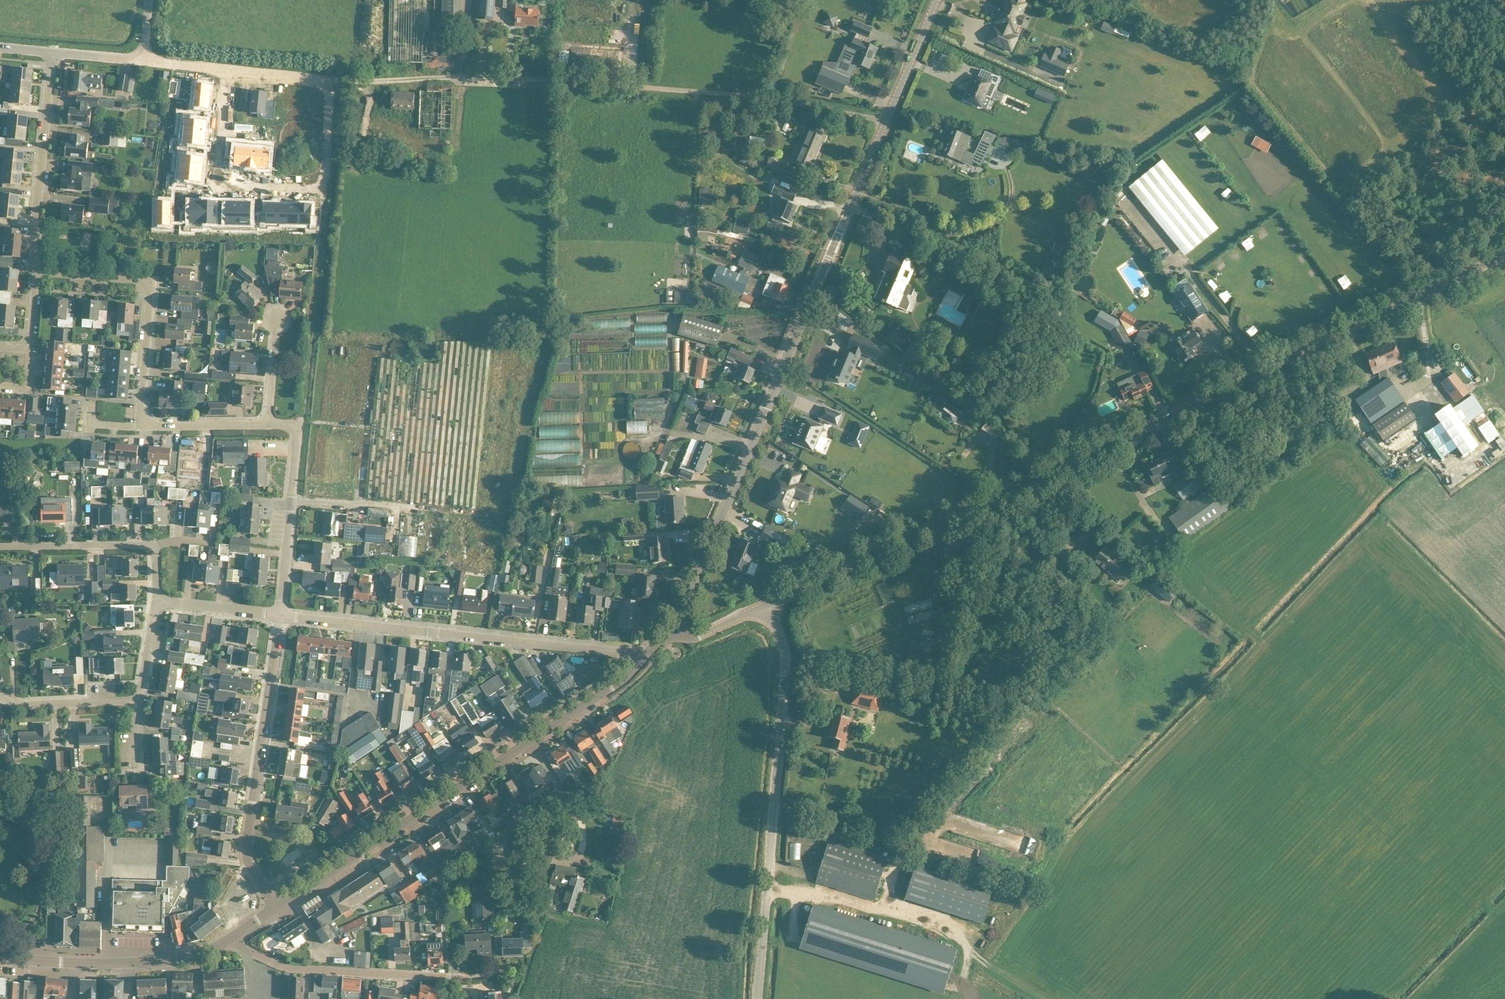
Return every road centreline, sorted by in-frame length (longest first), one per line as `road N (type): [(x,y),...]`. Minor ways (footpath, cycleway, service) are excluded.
road 1 (tertiary): [(764,607),(1504,255)]
road 2 (tertiary): [(673,631),(886,120)]
road 3 (unclassified): [(386,84),(551,80),(729,94),(886,120)]
road 4 (tertiary): [(276,909),(645,658)]
road 5 (unclassified): [(755,998),(784,650),(764,607)]
road 6 (residential): [(645,658),(282,615)]
road 7 (residential): [(276,909),(250,869),(247,847),(282,615)]
road 8 (residential): [(143,427),(152,282),(37,275)]
road 9 (residential): [(467,998),(460,978),(289,969),(235,935)]
road 10 (unclassified): [(386,84),(144,62)]
road 11 (tertiary): [(0,961),(166,963),(205,955),(235,935)]
road 12 (residential): [(37,275),(52,54)]
road 13 (residential): [(282,615),(298,436),(291,426),(268,422)]
road 14 (residential): [(159,602),(149,544),(0,547)]
road 15 (track): [(291,426),(303,415),(321,270)]
road 16 (residential): [(0,694),(28,703),(138,701)]
road 17 (tertiary): [(886,120),(936,0)]
road 18 (residential): [(143,427),(268,422)]
road 19 (residential): [(282,615),(159,602)]

